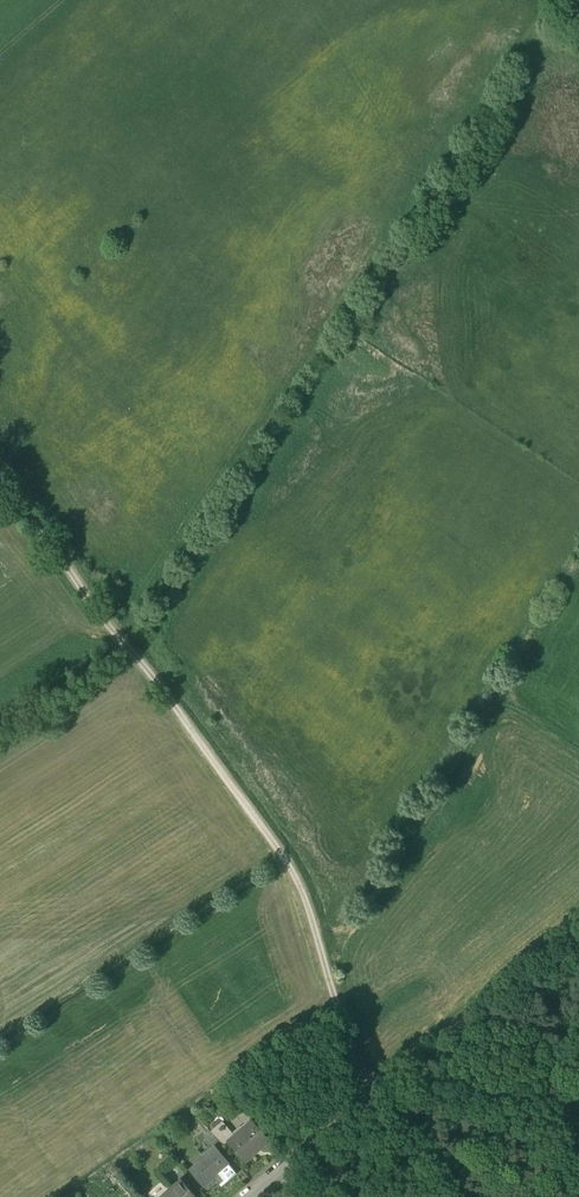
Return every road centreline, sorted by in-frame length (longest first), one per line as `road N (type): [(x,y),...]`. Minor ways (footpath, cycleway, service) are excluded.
road 1 (track): [(125,645),(563,0)]
road 2 (track): [(0,478),(290,866),(369,1102)]

